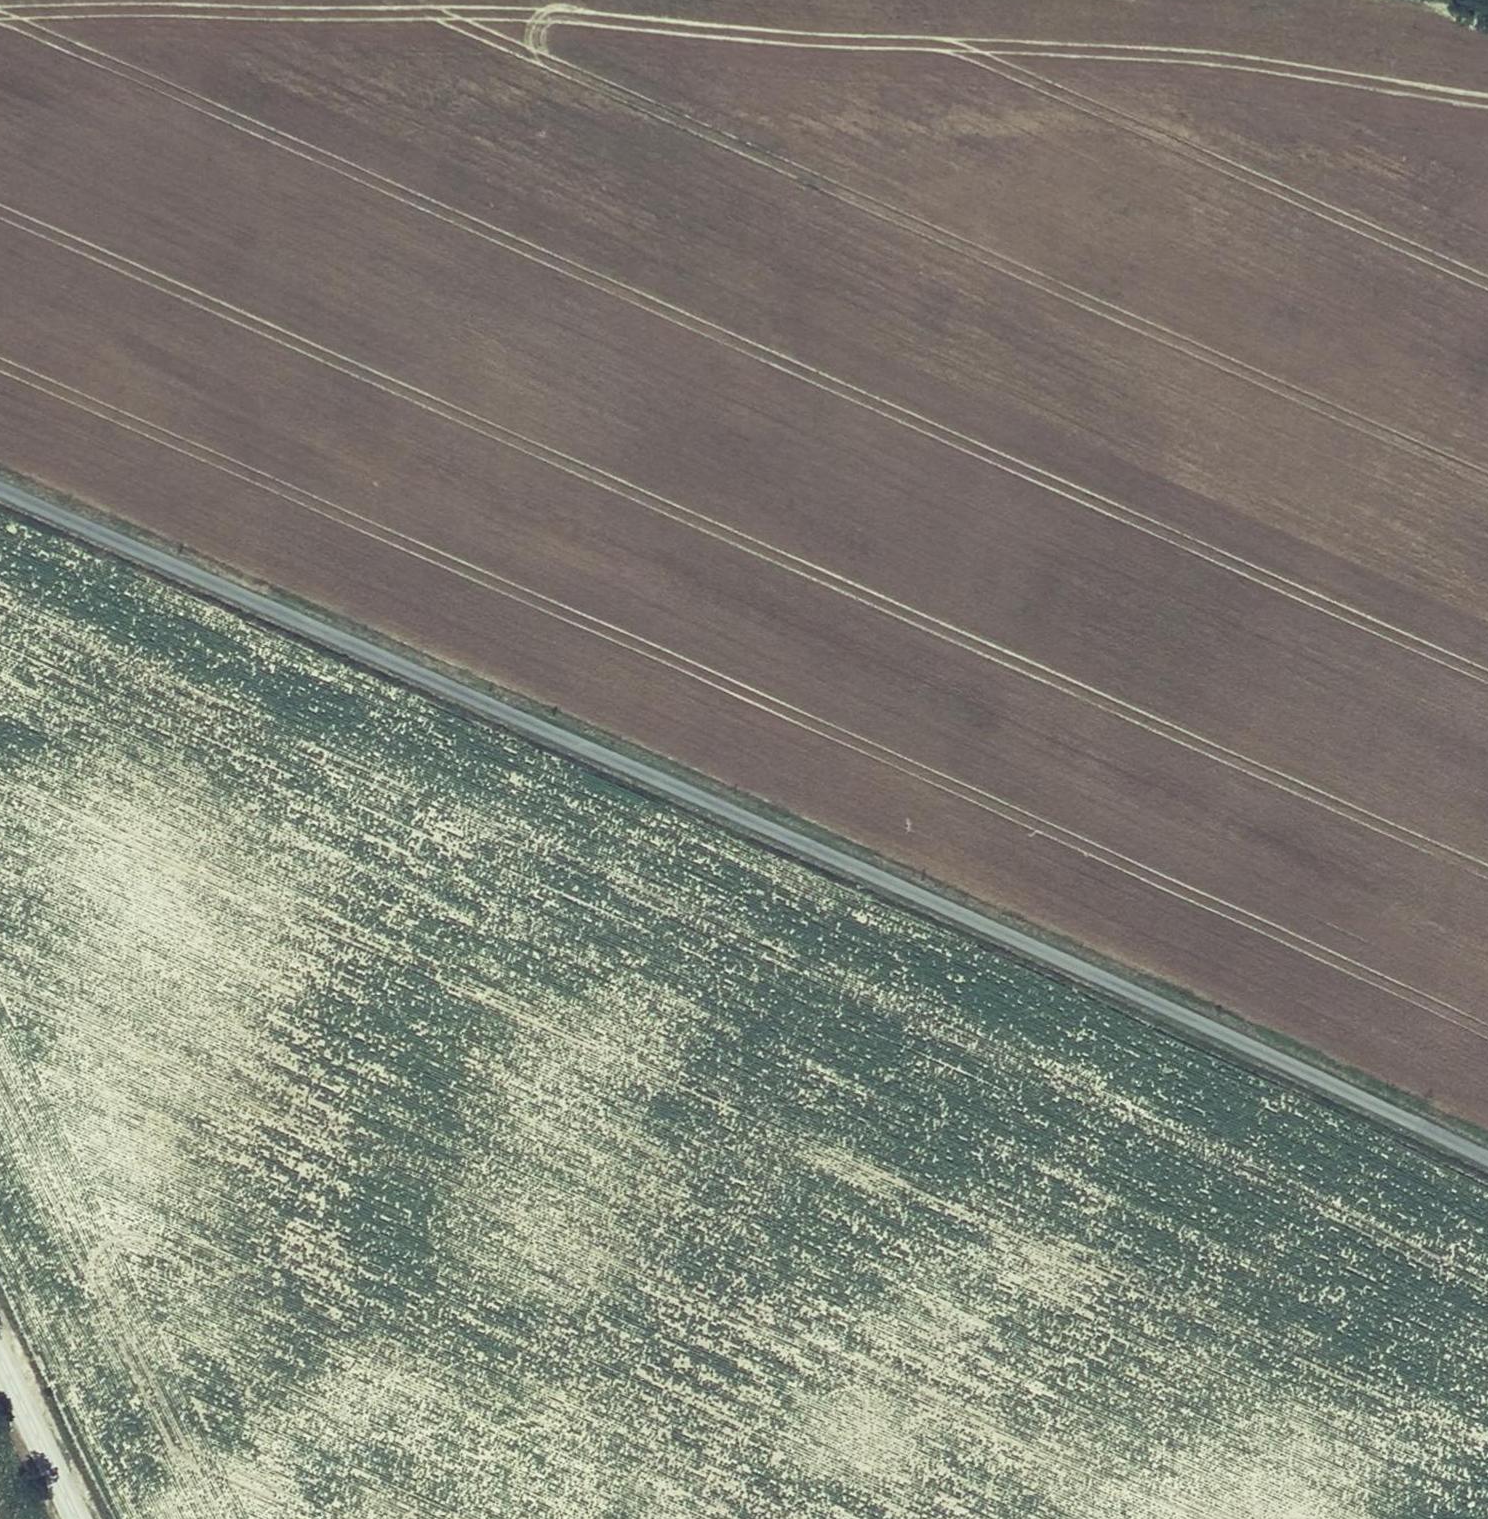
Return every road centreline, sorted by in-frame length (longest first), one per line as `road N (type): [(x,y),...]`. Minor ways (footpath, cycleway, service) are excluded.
road 1 (unclassified): [(0,491),(1141,991),(1487,1160)]
road 2 (tertiary): [(77,1518),(0,1358)]

